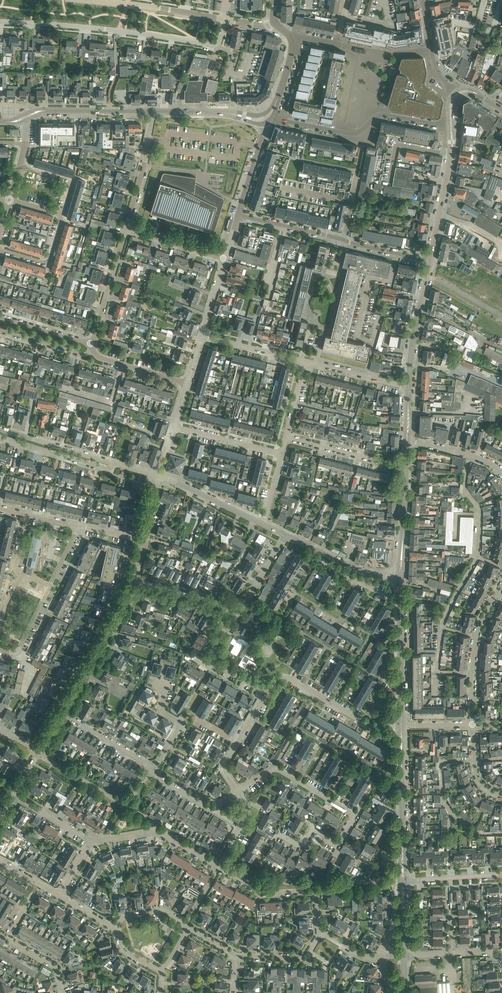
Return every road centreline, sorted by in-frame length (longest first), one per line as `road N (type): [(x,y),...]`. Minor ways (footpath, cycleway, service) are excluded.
road 1 (residential): [(279,834),(301,845),(313,830),(339,844),(354,820),(277,770),(238,792)]
road 2 (residential): [(320,933),(314,891),(260,891),(151,830)]
road 3 (tertiary): [(451,127),(381,115),(354,133),(266,117)]
road 4 (residential): [(401,726),(370,726),(284,676),(267,693)]
road 5 (tertiary): [(401,726),(401,576)]
road 6 (residential): [(63,712),(135,581)]
road 7 (residential): [(472,724),(477,636),(501,585)]
road 8 (residential): [(63,992),(56,967),(9,935),(39,883)]
road 9 (residential): [(20,647),(79,526)]
road 10 (residential): [(226,20),(97,0)]
road 11 (tertiary): [(26,117),(153,111)]
road 12 (residential): [(226,20),(215,45),(118,31)]
road 13 (residential): [(406,468),(285,438)]
road 14 (residential): [(0,437),(108,469),(118,464)]
road 15 (residential): [(118,464),(0,429)]
road 16 (residential): [(89,344),(126,228)]
road 17 (residential): [(27,515),(19,579),(0,631)]

